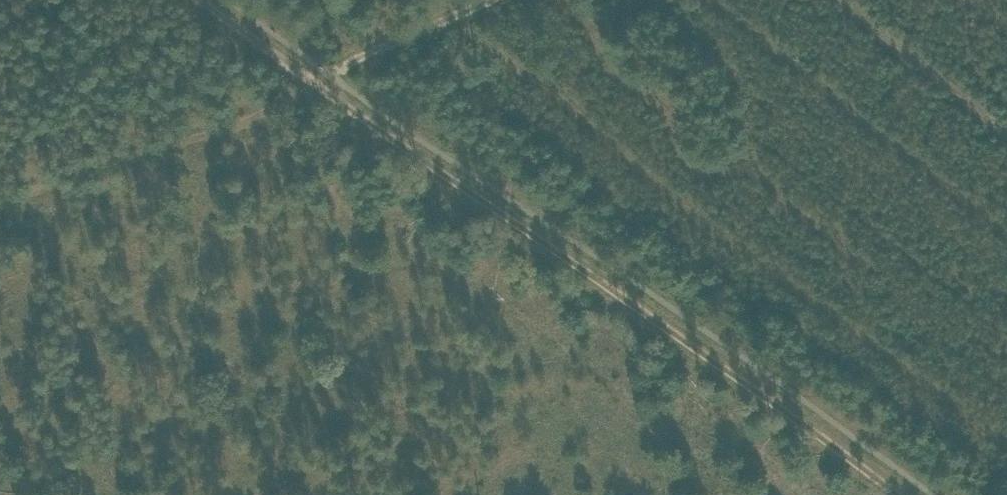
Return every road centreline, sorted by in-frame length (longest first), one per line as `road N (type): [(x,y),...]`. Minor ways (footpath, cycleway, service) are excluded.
road 1 (track): [(195,0),(896,494)]

